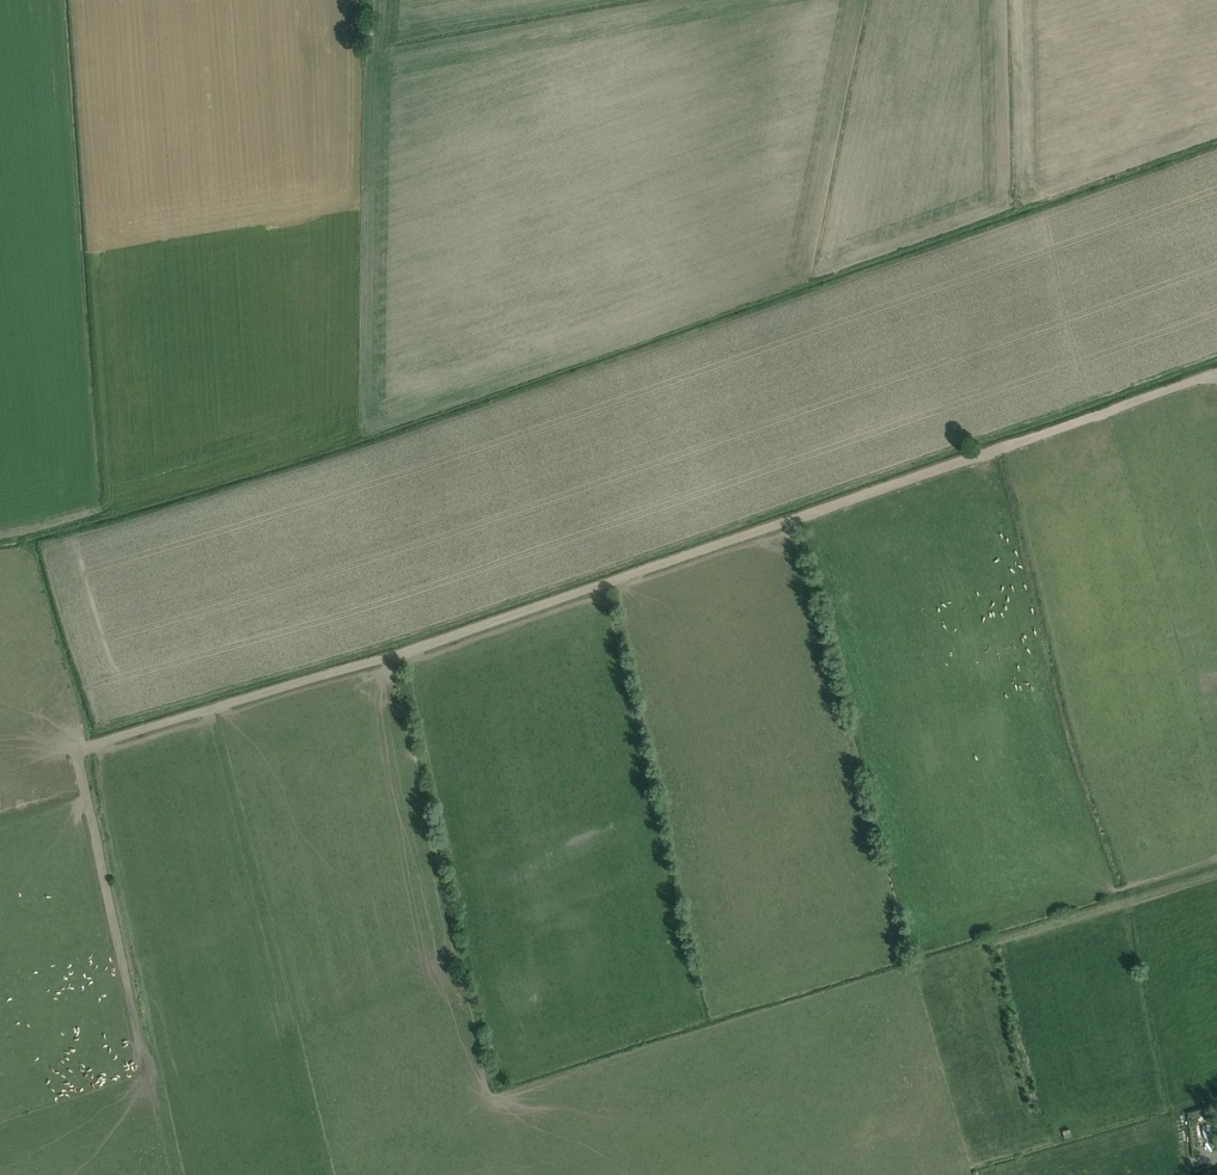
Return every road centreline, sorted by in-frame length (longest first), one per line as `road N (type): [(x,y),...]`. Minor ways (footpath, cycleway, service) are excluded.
road 1 (track): [(500,1095),(1216,874)]

